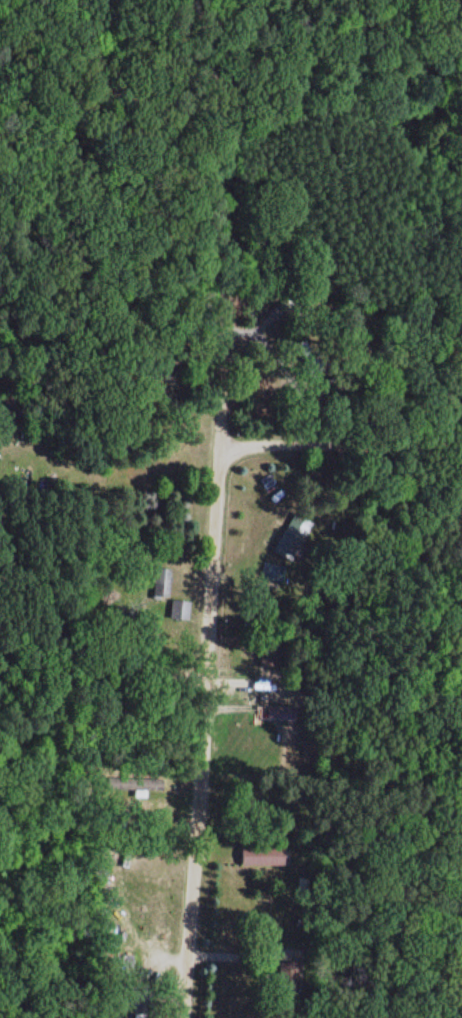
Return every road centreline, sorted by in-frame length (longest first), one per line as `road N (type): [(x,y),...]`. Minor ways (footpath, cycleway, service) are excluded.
road 1 (residential): [(194,858),(219,447),(219,204)]
road 2 (track): [(461,446),(219,447)]
road 3 (track): [(219,204),(215,120),(188,0)]
road 4 (residential): [(199,786),(0,789)]
road 5 (residential): [(184,1017),(194,858)]

